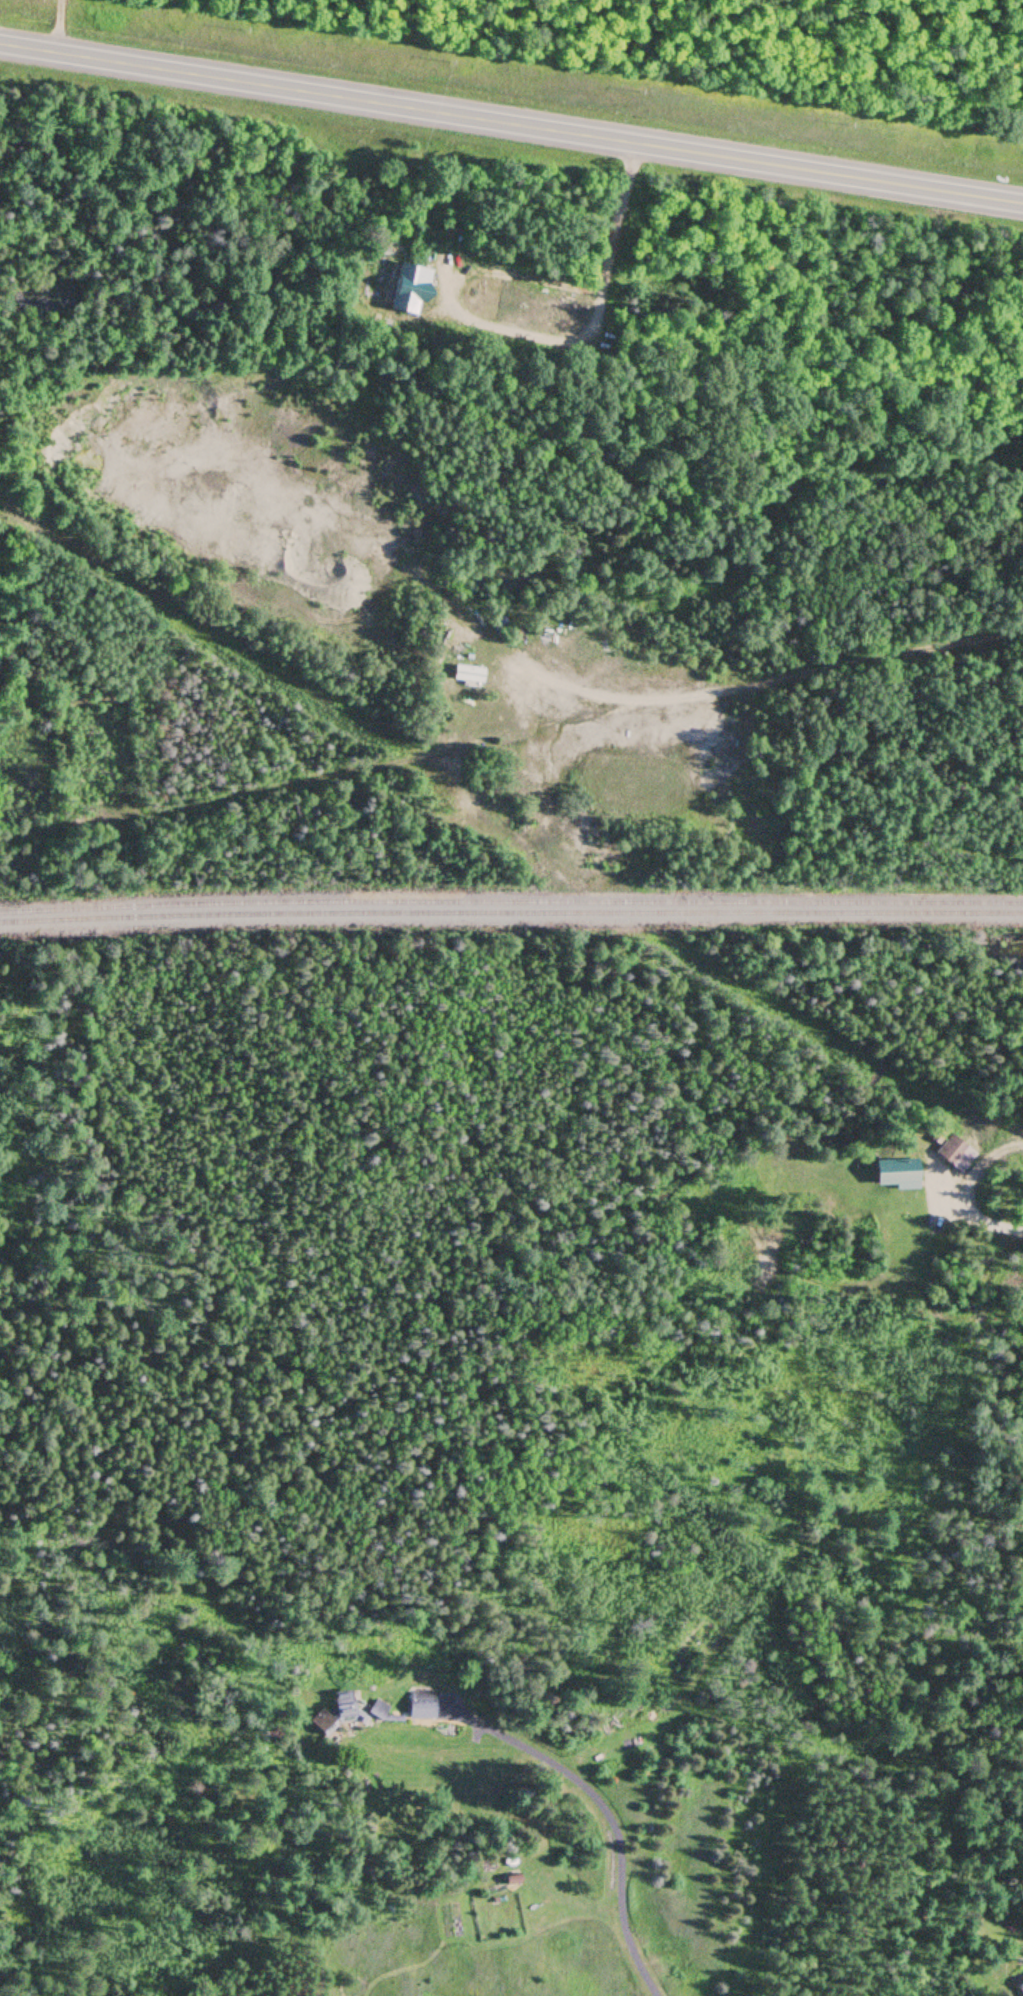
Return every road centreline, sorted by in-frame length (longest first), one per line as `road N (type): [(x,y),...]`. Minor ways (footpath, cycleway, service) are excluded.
road 1 (track): [(0,837),(198,803),(1022,627)]
road 2 (primary): [(1022,205),(0,45)]

